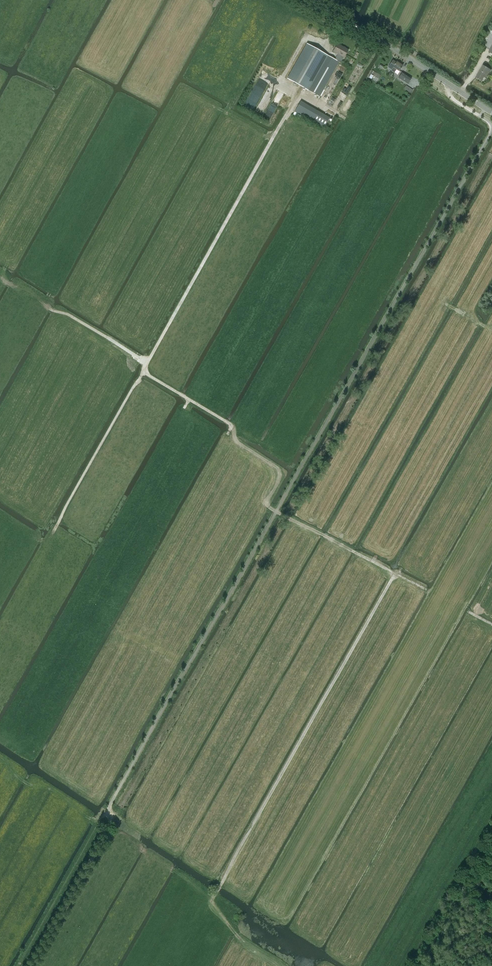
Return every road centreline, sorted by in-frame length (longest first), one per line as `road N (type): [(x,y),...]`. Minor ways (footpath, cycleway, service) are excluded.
road 1 (track): [(220,886),(397,574),(491,623)]
road 2 (track): [(140,372),(299,96),(282,81),(307,33),(330,41),(343,19)]
road 3 (tertiary): [(312,0),(485,108)]
road 4 (track): [(19,965),(113,802)]
road 5 (track): [(60,517),(140,372)]

